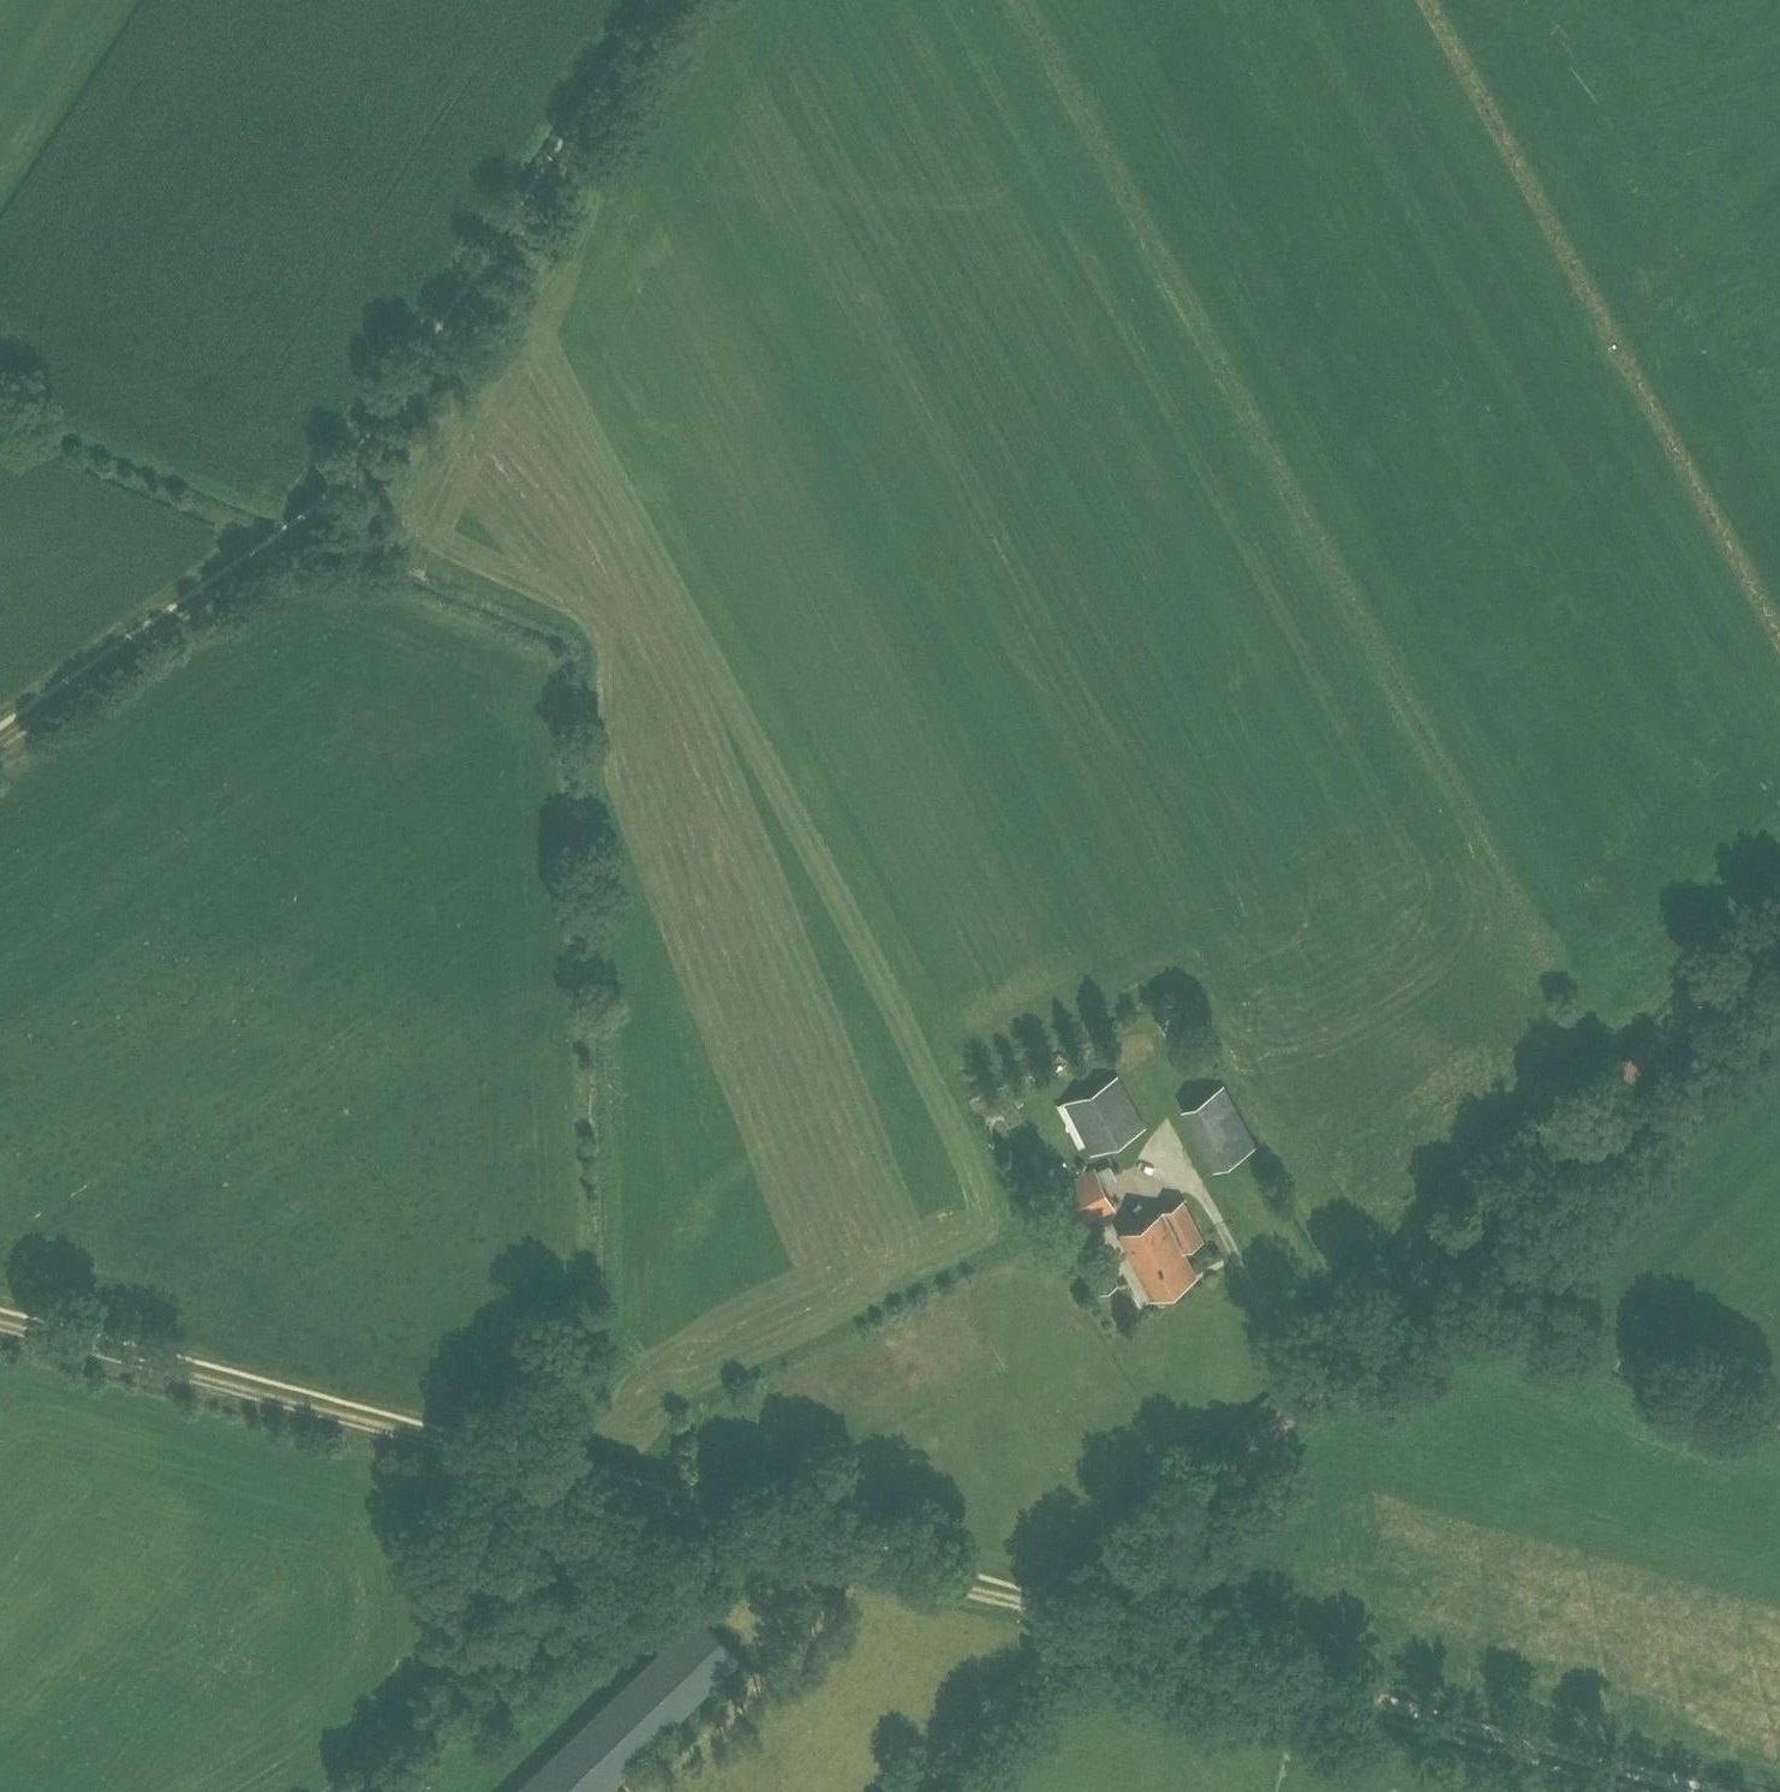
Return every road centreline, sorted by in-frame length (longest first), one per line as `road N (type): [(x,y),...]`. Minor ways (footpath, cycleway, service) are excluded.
road 1 (unclassified): [(919,1791),(1779,922)]
road 2 (track): [(1085,1625),(0,1324)]
road 3 (track): [(662,0),(329,507),(0,739)]
road 4 (track): [(1718,1791),(1085,1625)]

